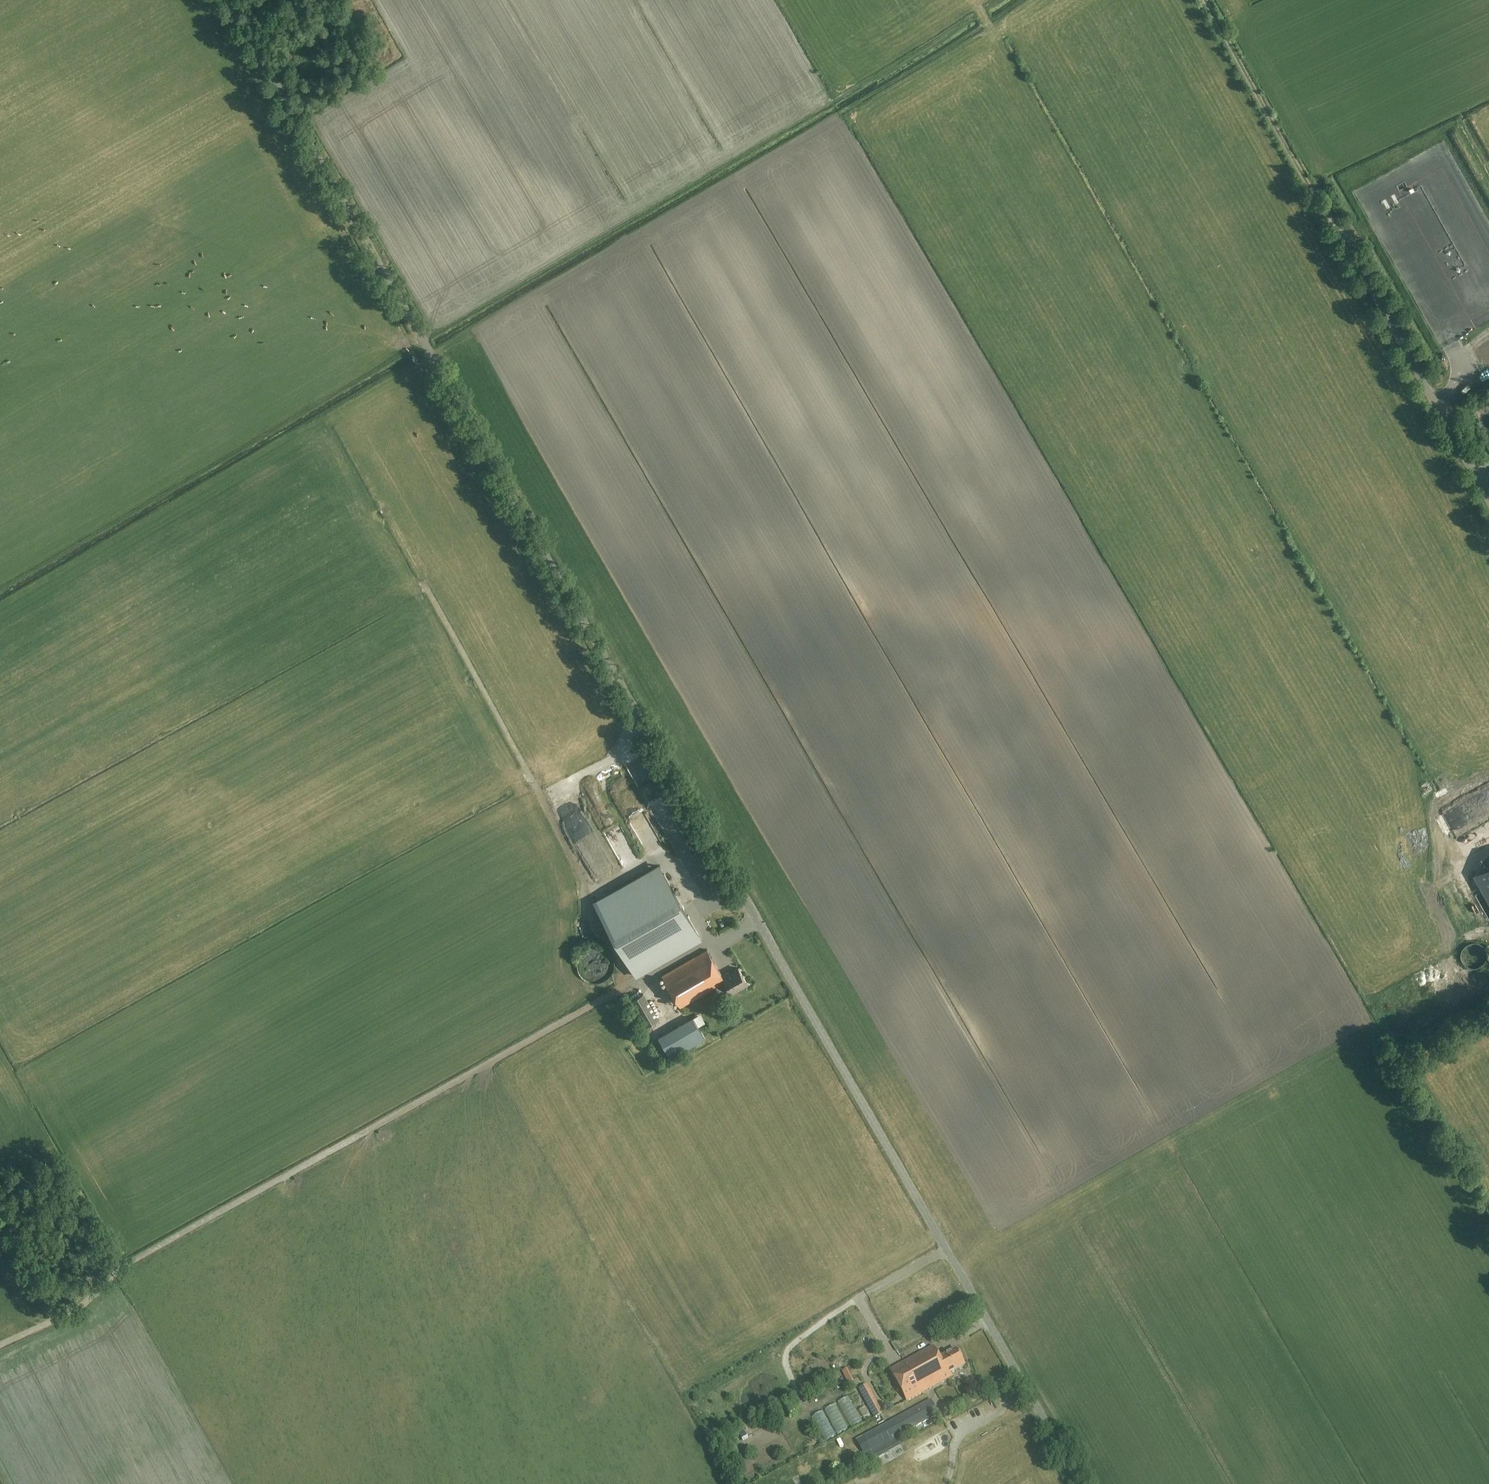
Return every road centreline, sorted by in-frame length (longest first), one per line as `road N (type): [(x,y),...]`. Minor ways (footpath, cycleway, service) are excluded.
road 1 (unclassified): [(1082,1483),(227,0)]
road 2 (track): [(617,993),(132,1258),(73,1310),(0,1348)]
road 3 (unclassified): [(1488,500),(1322,207)]
road 4 (track): [(1322,207),(1204,0)]

